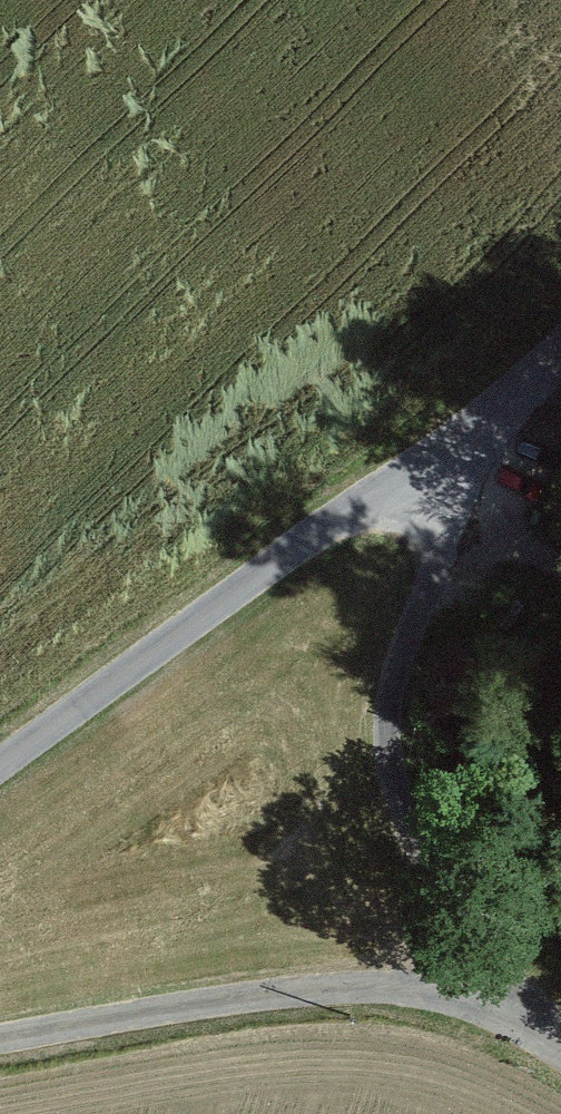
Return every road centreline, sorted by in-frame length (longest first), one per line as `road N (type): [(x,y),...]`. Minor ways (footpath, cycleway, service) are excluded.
road 1 (unclassified): [(448,447),(463,516),(392,673),(386,747),(403,812),(493,991)]
road 2 (unclassified): [(0,765),(448,447)]
road 3 (unclassified): [(493,991),(323,987),(0,1040)]
road 4 (unclassified): [(448,447),(560,344)]

